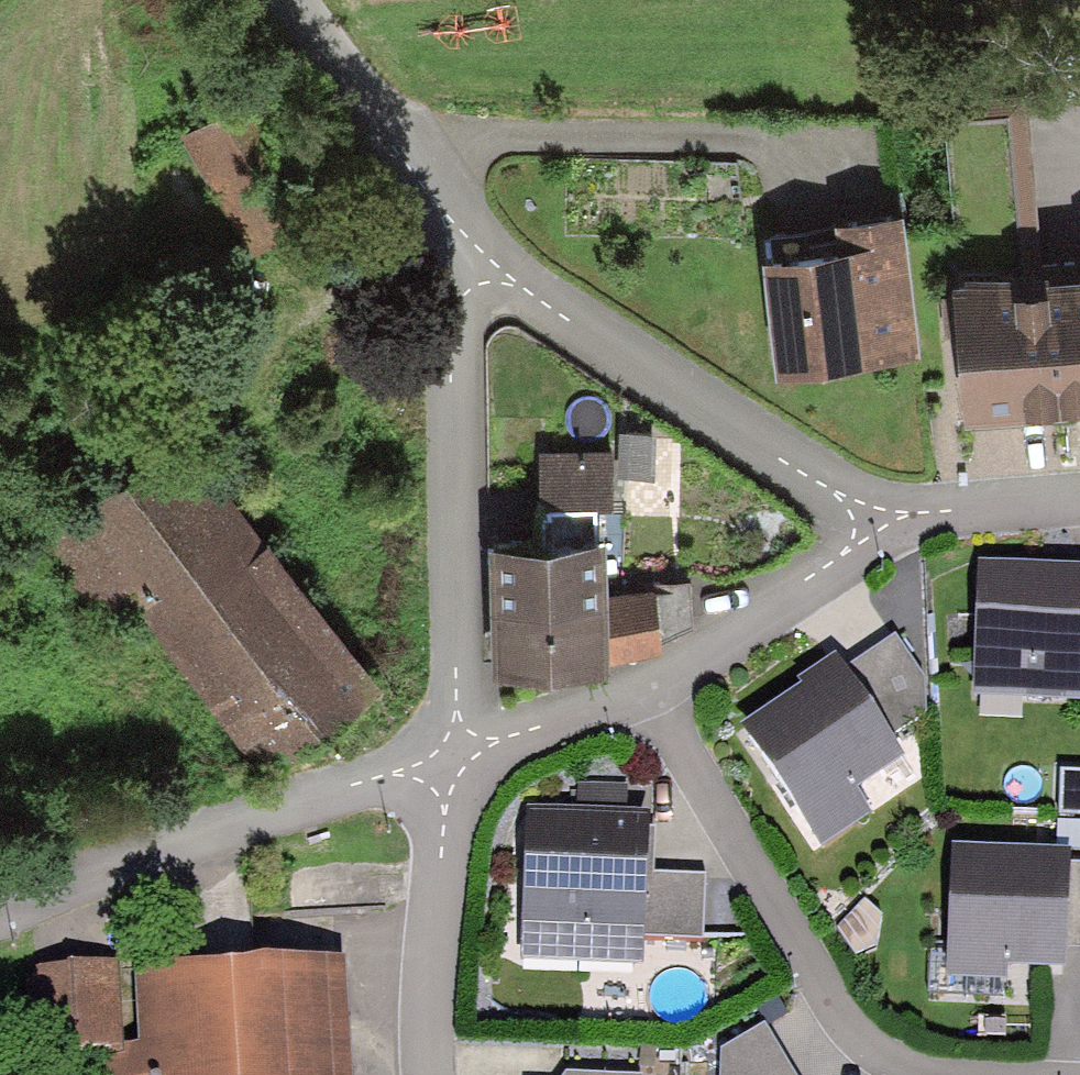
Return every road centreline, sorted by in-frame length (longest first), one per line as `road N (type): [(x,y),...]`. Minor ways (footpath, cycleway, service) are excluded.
road 1 (residential): [(470,264),(448,328),(458,710),(452,760)]
road 2 (residential): [(868,523),(839,558),(653,685),(452,760)]
road 3 (residential): [(452,760),(223,820),(0,916)]
road 4 (residential): [(868,523),(706,406),(470,264)]
road 5 (residential): [(470,264),(414,157),(295,0)]
road 6 (residential): [(452,760),(421,1074)]
road 7 (residential): [(1079,497),(868,523)]

